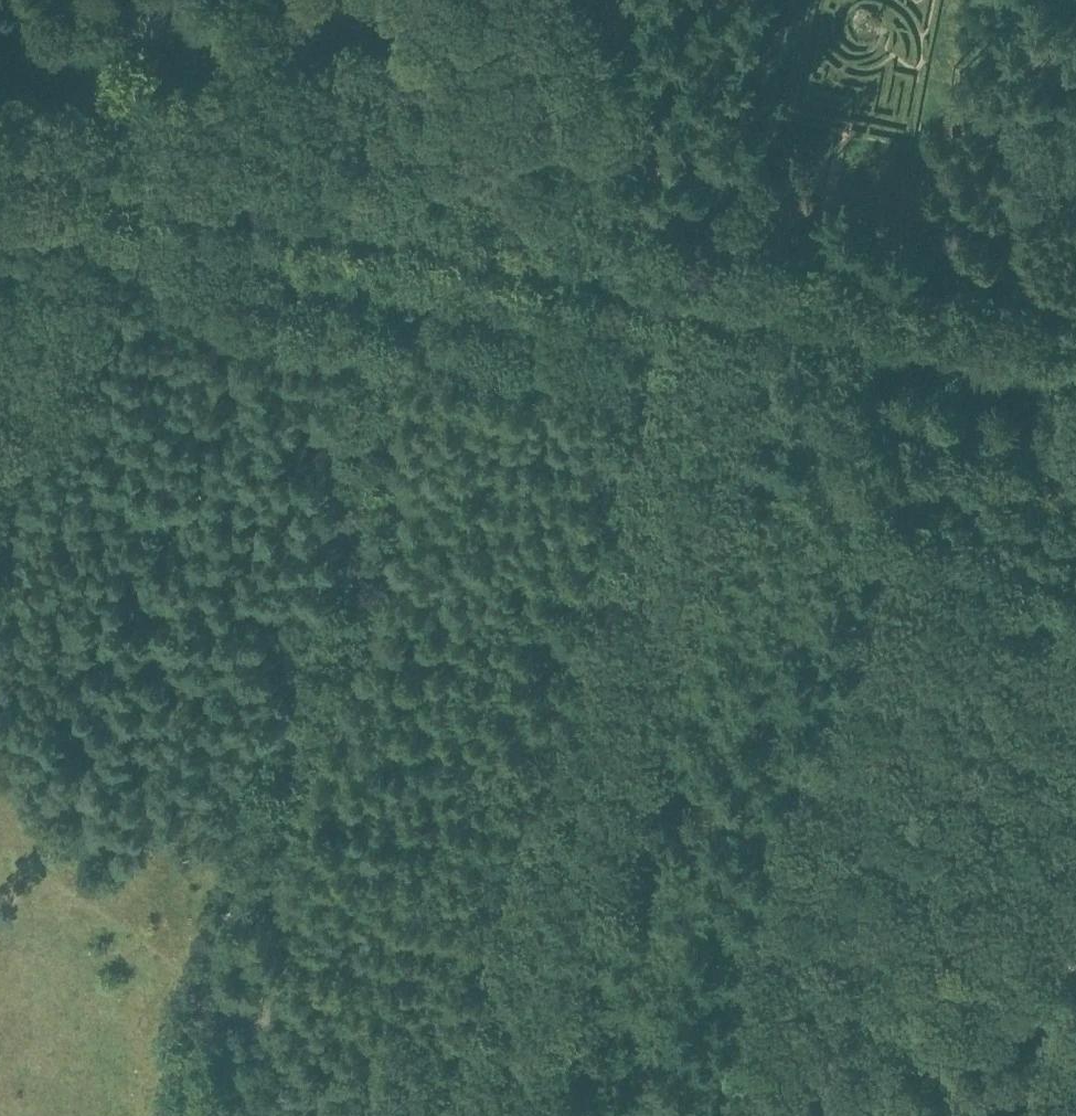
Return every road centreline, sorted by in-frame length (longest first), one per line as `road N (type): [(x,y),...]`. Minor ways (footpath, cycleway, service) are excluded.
road 1 (track): [(196,1115),(202,1010),(255,839),(333,667),(361,564),(385,223)]

